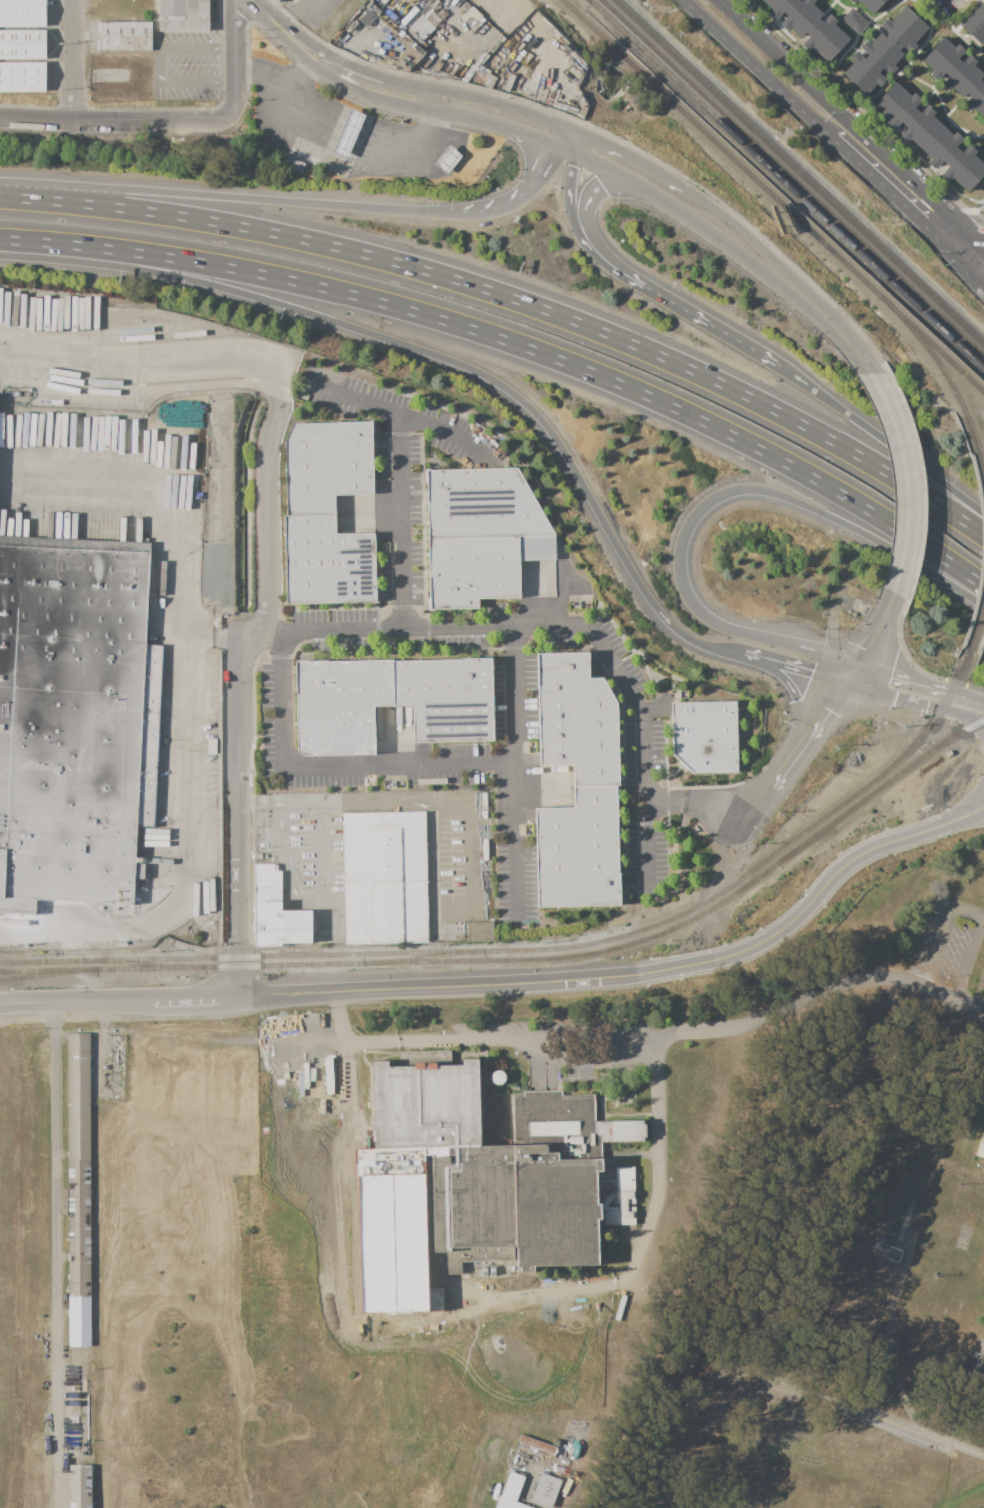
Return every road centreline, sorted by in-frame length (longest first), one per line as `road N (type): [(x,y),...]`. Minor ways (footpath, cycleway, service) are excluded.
road 1 (motorway): [(983,536),(773,410),(514,299),(242,227),(0,197)]
road 2 (motorway): [(44,243),(290,280),(529,349),(730,435),(840,494),(983,588)]
road 3 (motorway): [(44,243),(259,298),(481,374),(550,433),(668,624),(701,645),(743,656)]
road 4 (tertiary): [(983,807),(859,855),(789,925),(727,958),(630,977),(336,994)]
road 5 (motorway): [(854,665),(700,614),(681,586),(678,564),(697,511),(735,490),(780,495),(983,608)]
road 6 (motorway): [(443,212),(126,189),(0,191)]
road 7 (residential): [(239,998),(237,673),(254,637)]
road 8 (tertiary): [(336,994),(0,1005)]
road 9 (residential): [(345,1042),(676,1037)]
road 10 (secondary): [(952,222),(720,0)]
road 11 (residential): [(676,1037),(735,1030),(868,982),(915,985),(983,1010)]
road 12 (tertiary): [(576,129),(506,103),(381,82),(305,49)]
road 13 (residential): [(731,1370),(983,1454)]
road 14 (motorway): [(983,516),(776,365)]
road 15 (tertiary): [(555,145),(771,273)]
road 16 (residential): [(254,637),(269,594),(275,399)]
road 17 (residential): [(0,118),(228,116)]
road 18 (tertiary): [(869,374),(904,476),(904,543),(892,593)]
road 19 (tertiary): [(305,49),(322,74),(361,94),(507,128)]
road 20 (secondary): [(687,0),(832,140)]
road 21 (motorway): [(641,286),(594,258),(573,228),(567,190),(576,129)]
road 22 (residential): [(731,815),(769,787),(842,683)]
road 23 (residential): [(650,1507),(692,1424),(731,1370)]
road 24 (motorway): [(776,365),(641,286)]
road 25 (motorway): [(641,286),(598,248),(584,214),(595,189),(622,178)]
road 26 (tertiary): [(842,683),(983,722)]
road 27 (tertiary): [(771,273),(824,318),(869,374)]
road 28 (secondary): [(832,140),(934,237)]
road 29 (residential): [(73,0),(72,121)]

